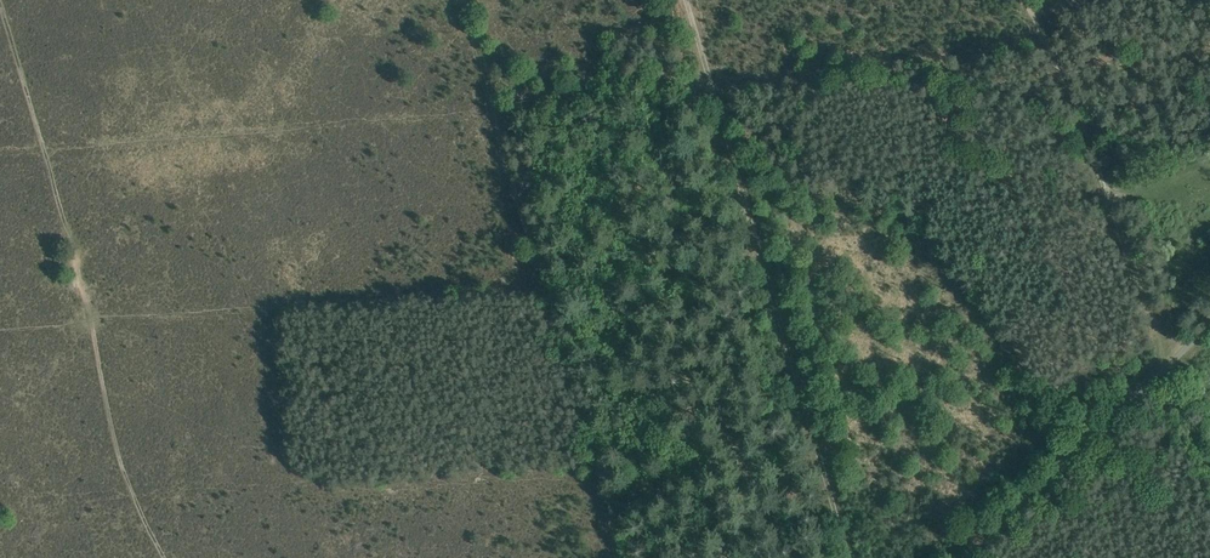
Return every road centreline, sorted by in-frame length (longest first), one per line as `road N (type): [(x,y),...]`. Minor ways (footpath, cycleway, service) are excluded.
road 1 (track): [(848,557),(691,0)]

